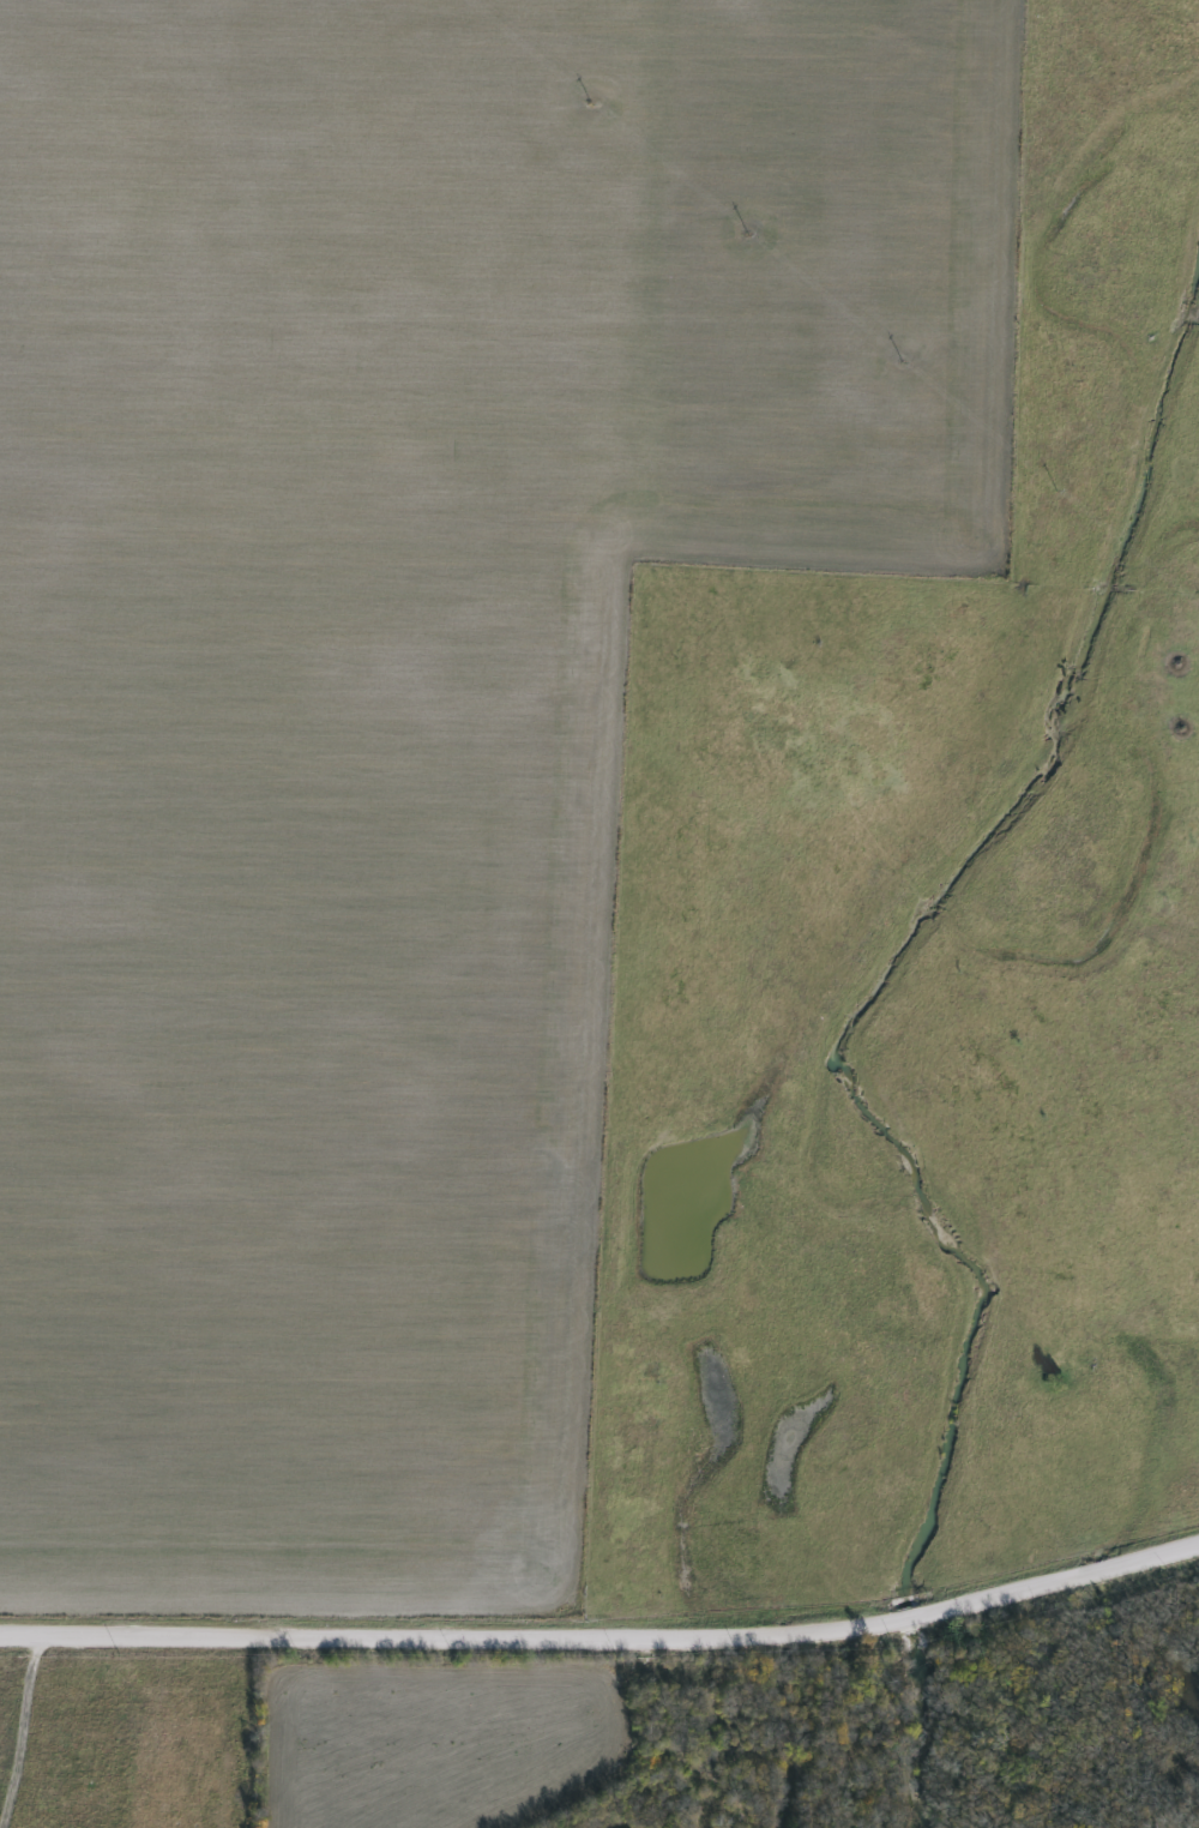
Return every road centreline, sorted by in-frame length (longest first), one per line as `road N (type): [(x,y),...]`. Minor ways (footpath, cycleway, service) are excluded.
road 1 (tertiary): [(0,1642),(722,1648),(855,1641),(1198,1545)]

